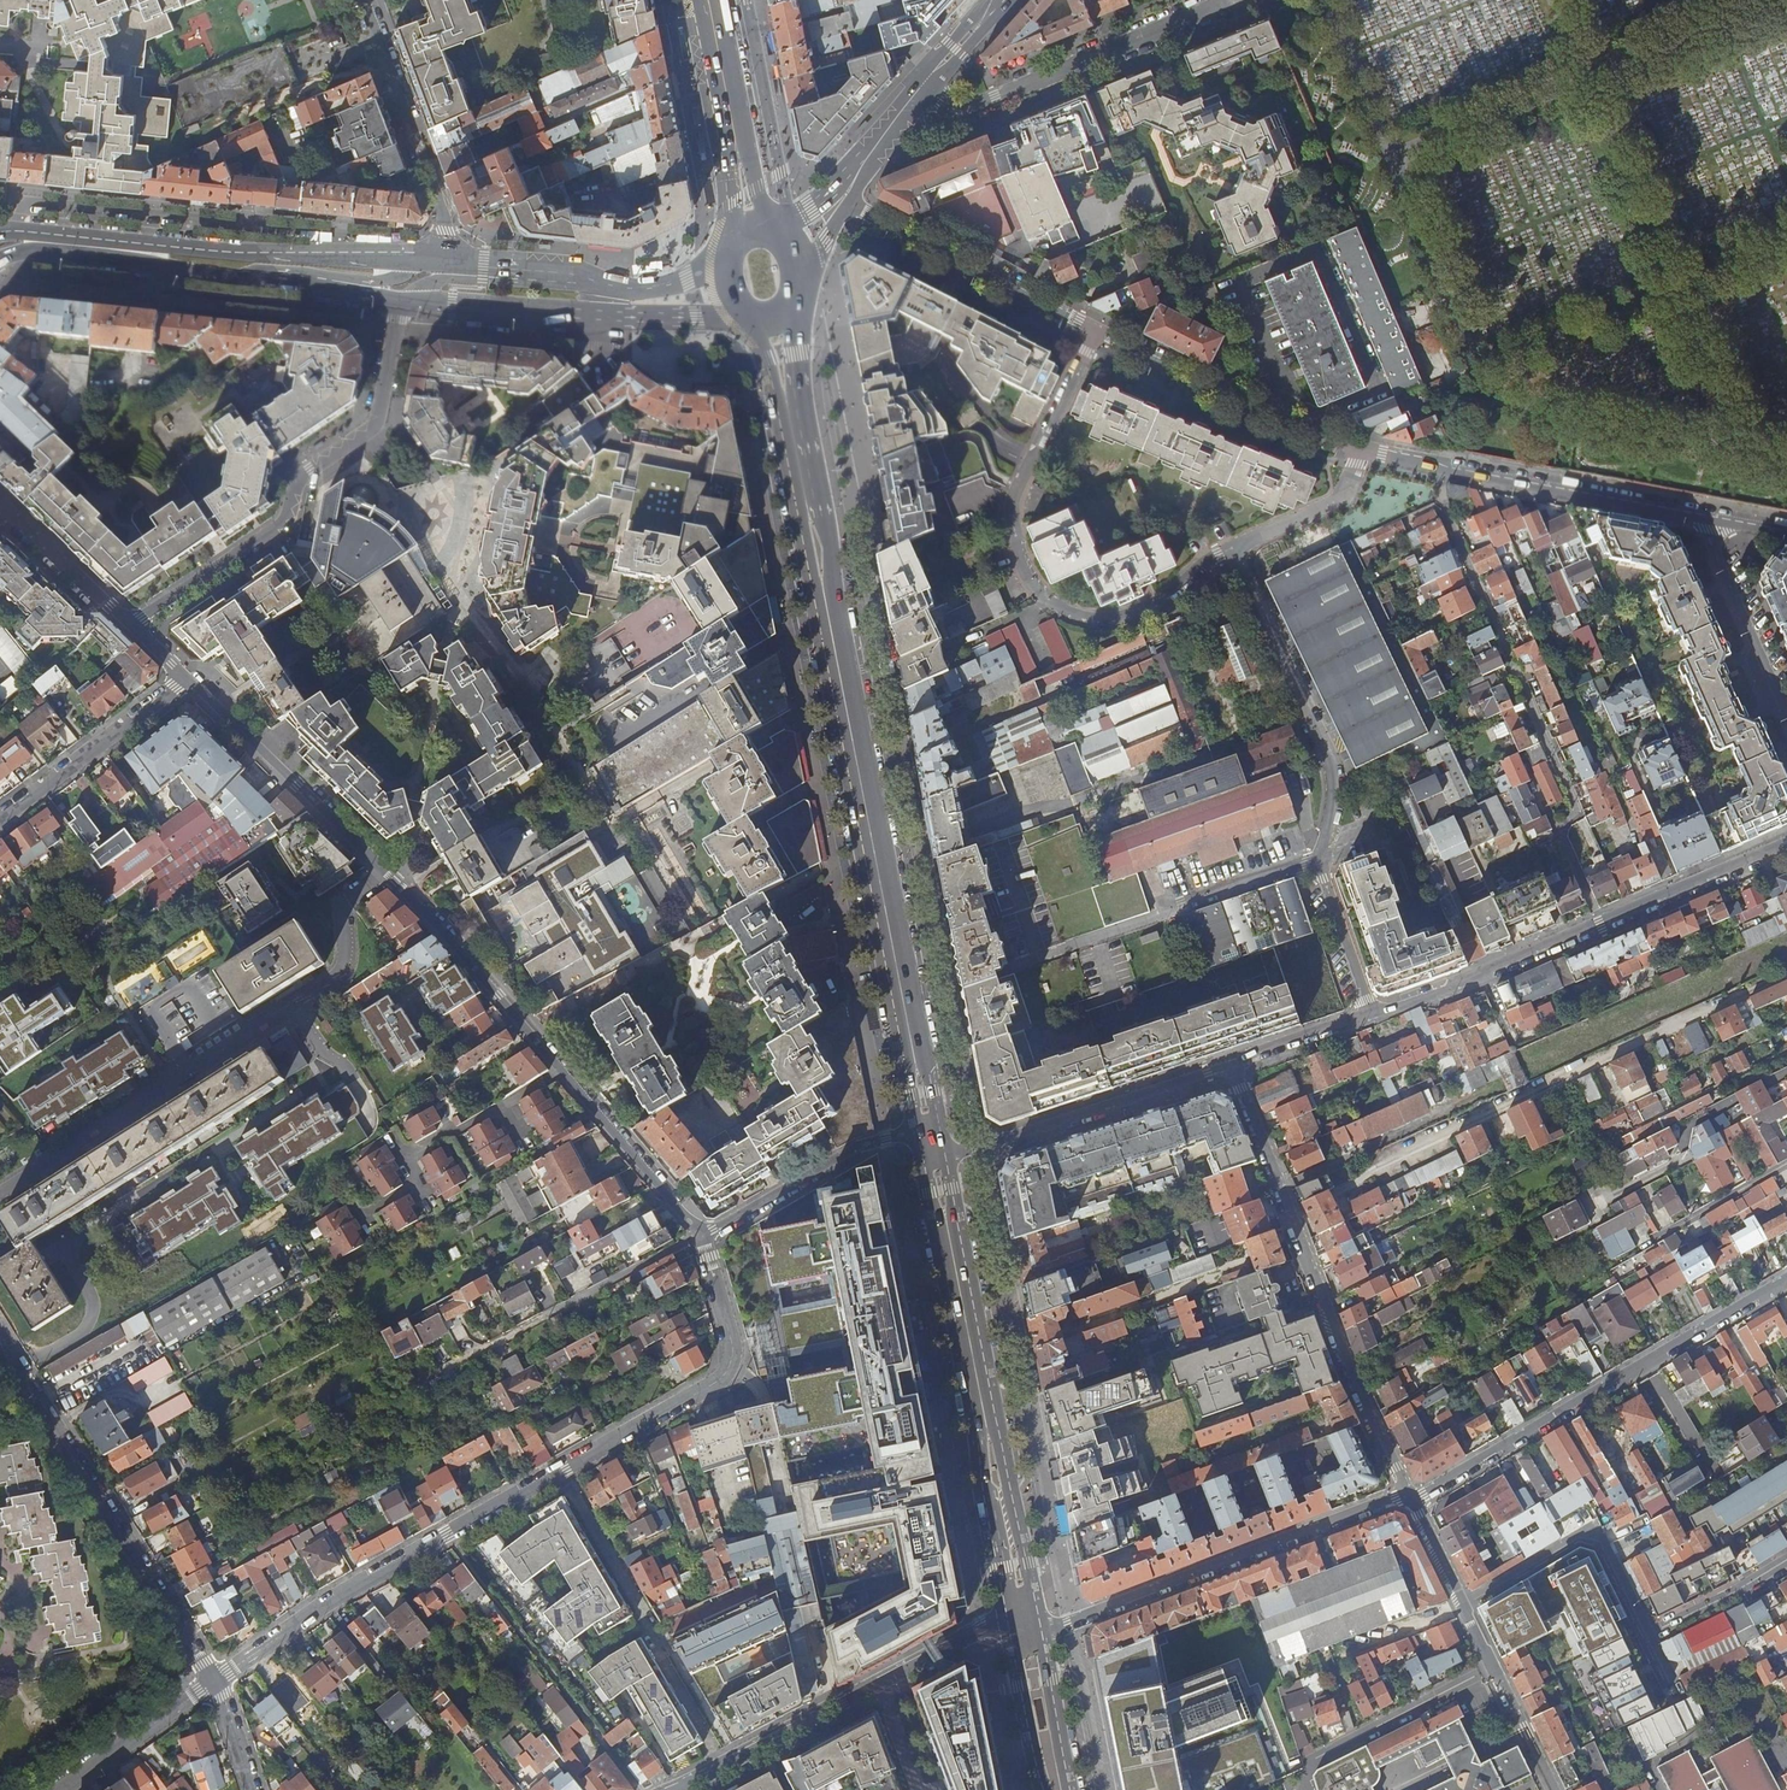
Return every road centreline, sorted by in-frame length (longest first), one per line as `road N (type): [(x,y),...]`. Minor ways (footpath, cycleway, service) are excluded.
road 1 (primary): [(742,317),(766,360),(919,1133)]
road 2 (residential): [(213,1680),(322,1604),(721,1376),(732,1352),(704,1234)]
road 3 (primary): [(912,998),(801,393),(802,285)]
road 4 (residential): [(17,1368),(80,1336),(90,1319),(92,1302),(67,1239),(345,1069),(319,1049),(295,1007)]
road 5 (residential): [(1786,970),(1359,1169),(1354,1186),(1336,1195)]
road 6 (residential): [(1096,331),(1009,511),(1025,579),(1055,604),(1082,613),(1140,613),(1231,549)]
road 7 (primary): [(1041,1627),(946,1159)]
road 8 (primary): [(924,1164),(1010,1624)]
road 9 (residential): [(1233,1065),(1408,1497)]
road 10 (residential): [(401,301),(375,425),(301,478),(282,523),(132,625)]
road 11 (residential): [(1786,842),(1374,1014)]
road 12 (secondary): [(445,264),(0,232)]
road 13 (residential): [(1786,1283),(1408,1497)]
road 14 (residential): [(912,998),(1314,863)]
road 15 (residential): [(1041,1627),(1070,1624),(1408,1497)]
road 16 (residential): [(677,1789),(968,1635),(1010,1624)]
road 17 (residential): [(17,1368),(213,1680)]
road 18 (residential): [(1362,450),(1705,519)]
road 19 (residential): [(0,1192),(295,1007)]
road 20 (secondary): [(401,301),(742,317)]
road 21 (residential): [(1314,863),(1333,767),(1231,549)]
road 22 (residential): [(932,88),(966,108),(1222,0)]
road 23 (residential): [(1666,1683),(1597,1546),(1574,1541),(1464,1603)]
road 24 (residential): [(1233,1065),(946,1159)]
road 25 (residential): [(1096,331),(1362,450)]
road 26 (residential): [(445,264),(444,211),(363,0)]
road 27 (residential): [(848,204),(1096,331)]
road 28 (residential): [(384,872),(188,683)]
road 29 (residential): [(561,1072),(407,1161),(419,1184),(362,1218)]
road 30 (residential): [(561,1072),(384,872)]
road 31 (secondary): [(0,262),(45,252),(253,281)]
road 32 (primary): [(696,0),(730,195),(729,247)]
road 33 (residential): [(700,1231),(486,1349)]
road 34 (residential): [(919,1133),(844,1156),(704,1234)]
road 35 (residential): [(0,826),(188,683)]
road 36 (primary): [(780,225),(756,187),(718,0)]
road 37 (secondary): [(729,247),(687,279),(642,290),(520,270)]
road 38 (residential): [(700,1231),(561,1072)]
road 39 (residential): [(1705,519),(1786,713)]
road 40 (secondary): [(922,76),(818,199),(780,225)]
road 41 (residential): [(295,1007),(363,965),(332,913),(384,872)]
road 42 (residential): [(1497,1672),(1313,1762)]
road 43 (secondary): [(253,281),(284,271),(380,281),(445,264)]
road 44 (residential): [(61,1789),(213,1680)]
road 45 (residential): [(132,625),(0,500)]
road 46 (residential): [(1231,549),(1344,499),(1362,450)]
road 47 (primary): [(1010,1624),(1043,1789)]
road 48 (primary): [(1071,1789),(1041,1627)]
road 49 (residential): [(1374,1014),(1314,863)]
road 50 (residential): [(1374,1014),(1262,1048),(1233,1065)]
road 51 (secondary): [(253,281),(401,301)]
road 52 (secondary): [(848,204),(932,88)]
road 53 (primary): [(940,1128),(912,998)]
road 54 (residential): [(1497,1672),(1554,1789)]
road 55 (secondary): [(520,270),(498,281),(438,279),(401,301)]
road 56 (residential): [(1408,1497),(1464,1603)]

